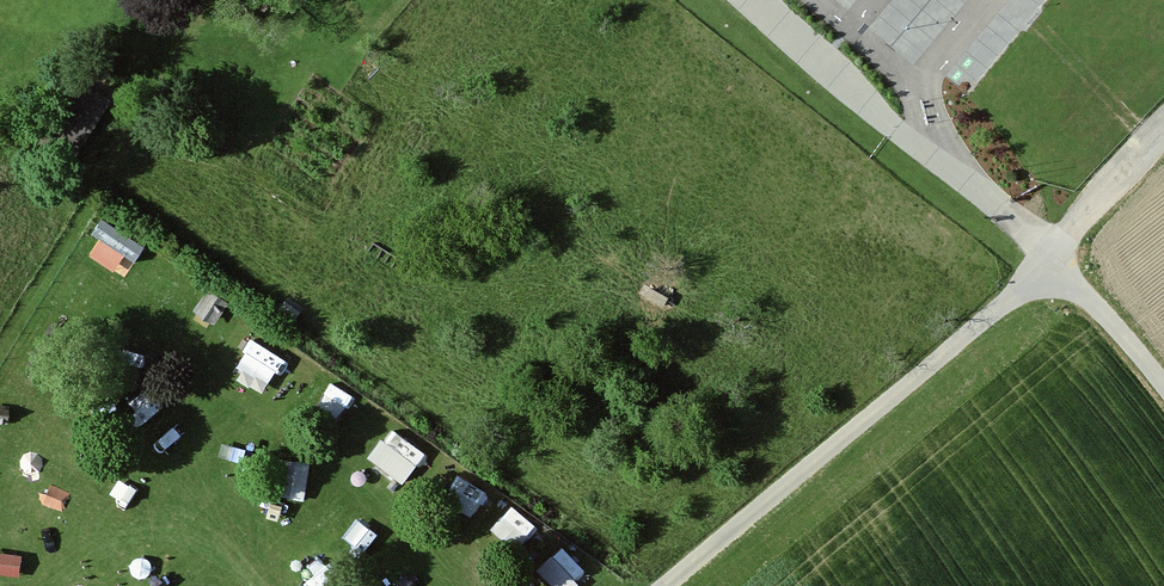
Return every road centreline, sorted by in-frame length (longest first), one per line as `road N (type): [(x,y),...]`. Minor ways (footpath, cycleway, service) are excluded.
road 1 (residential): [(1163,385),(1050,257),(665,585)]
road 2 (track): [(1163,130),(1050,257)]

